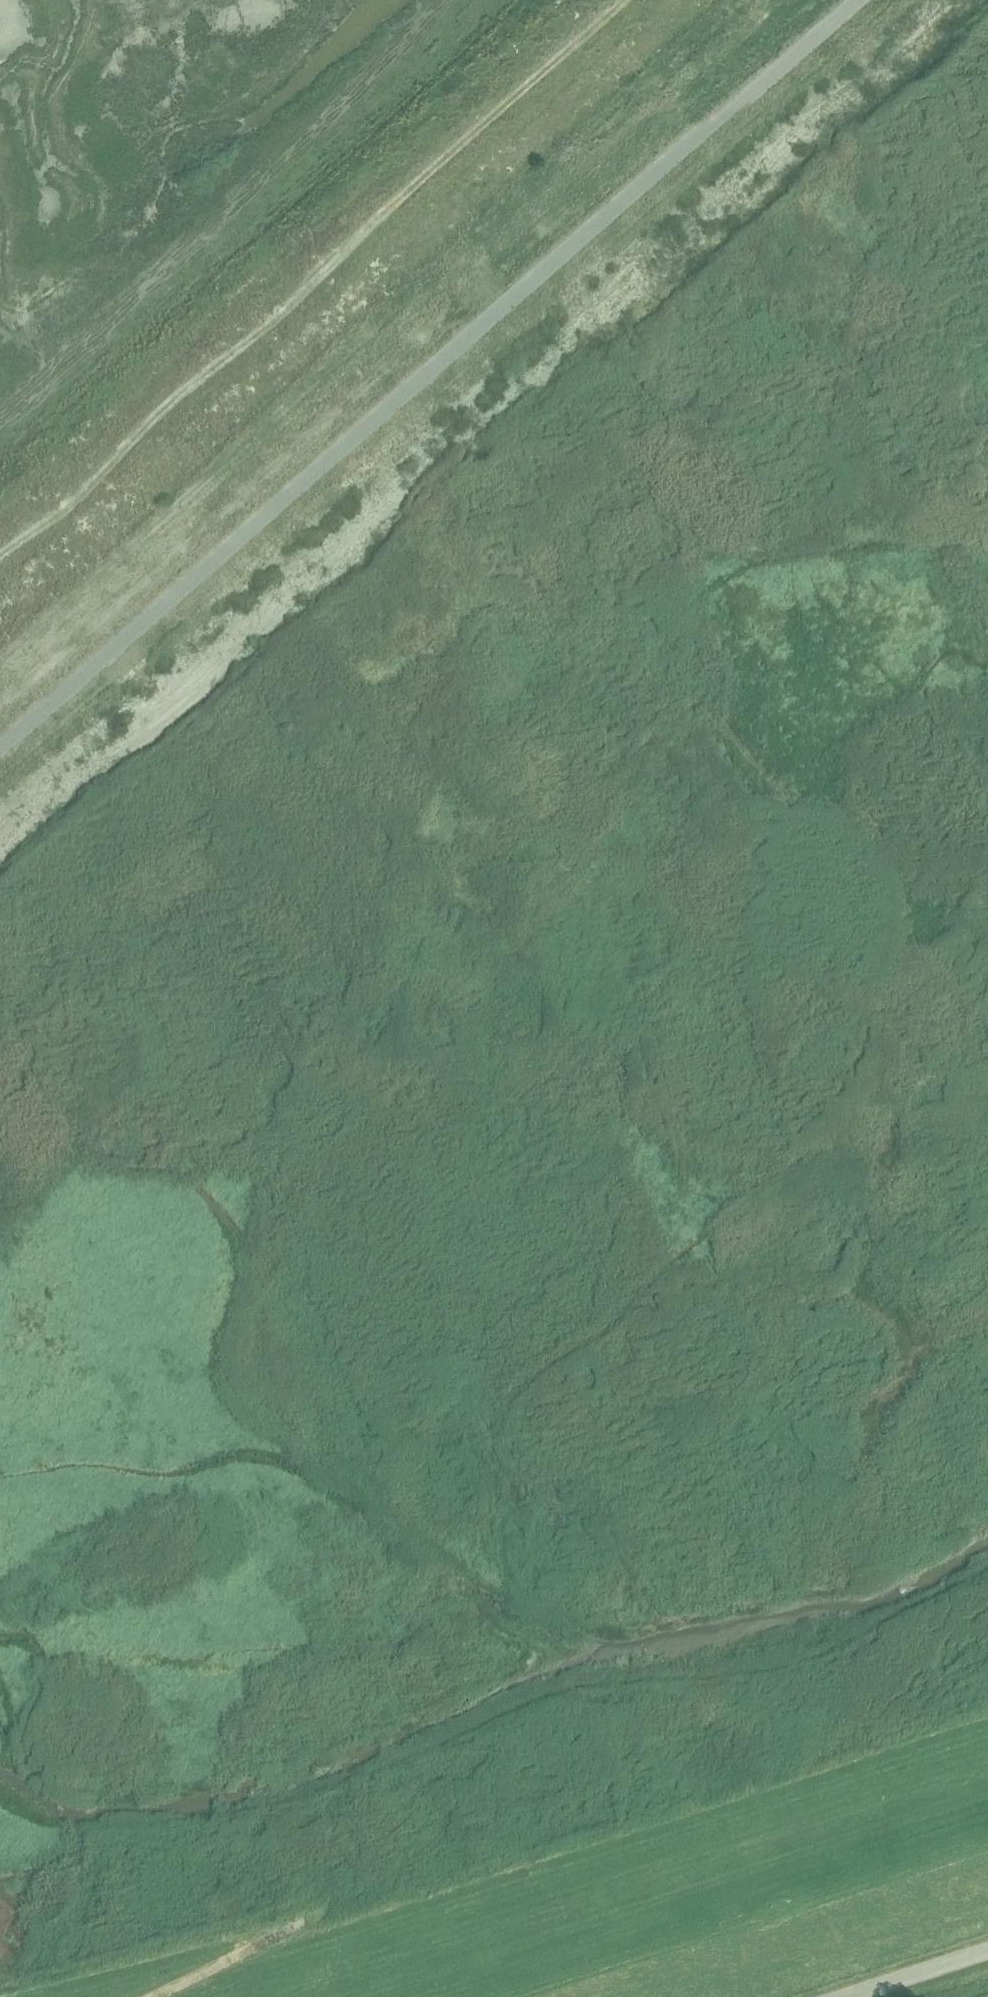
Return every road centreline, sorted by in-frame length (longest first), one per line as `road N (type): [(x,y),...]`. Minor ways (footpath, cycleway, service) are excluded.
road 1 (track): [(854,0),(0,755)]
road 2 (track): [(0,548),(599,0)]
road 3 (unclassified): [(847,1996),(987,1951)]
road 4 (track): [(155,1996),(279,1936)]

